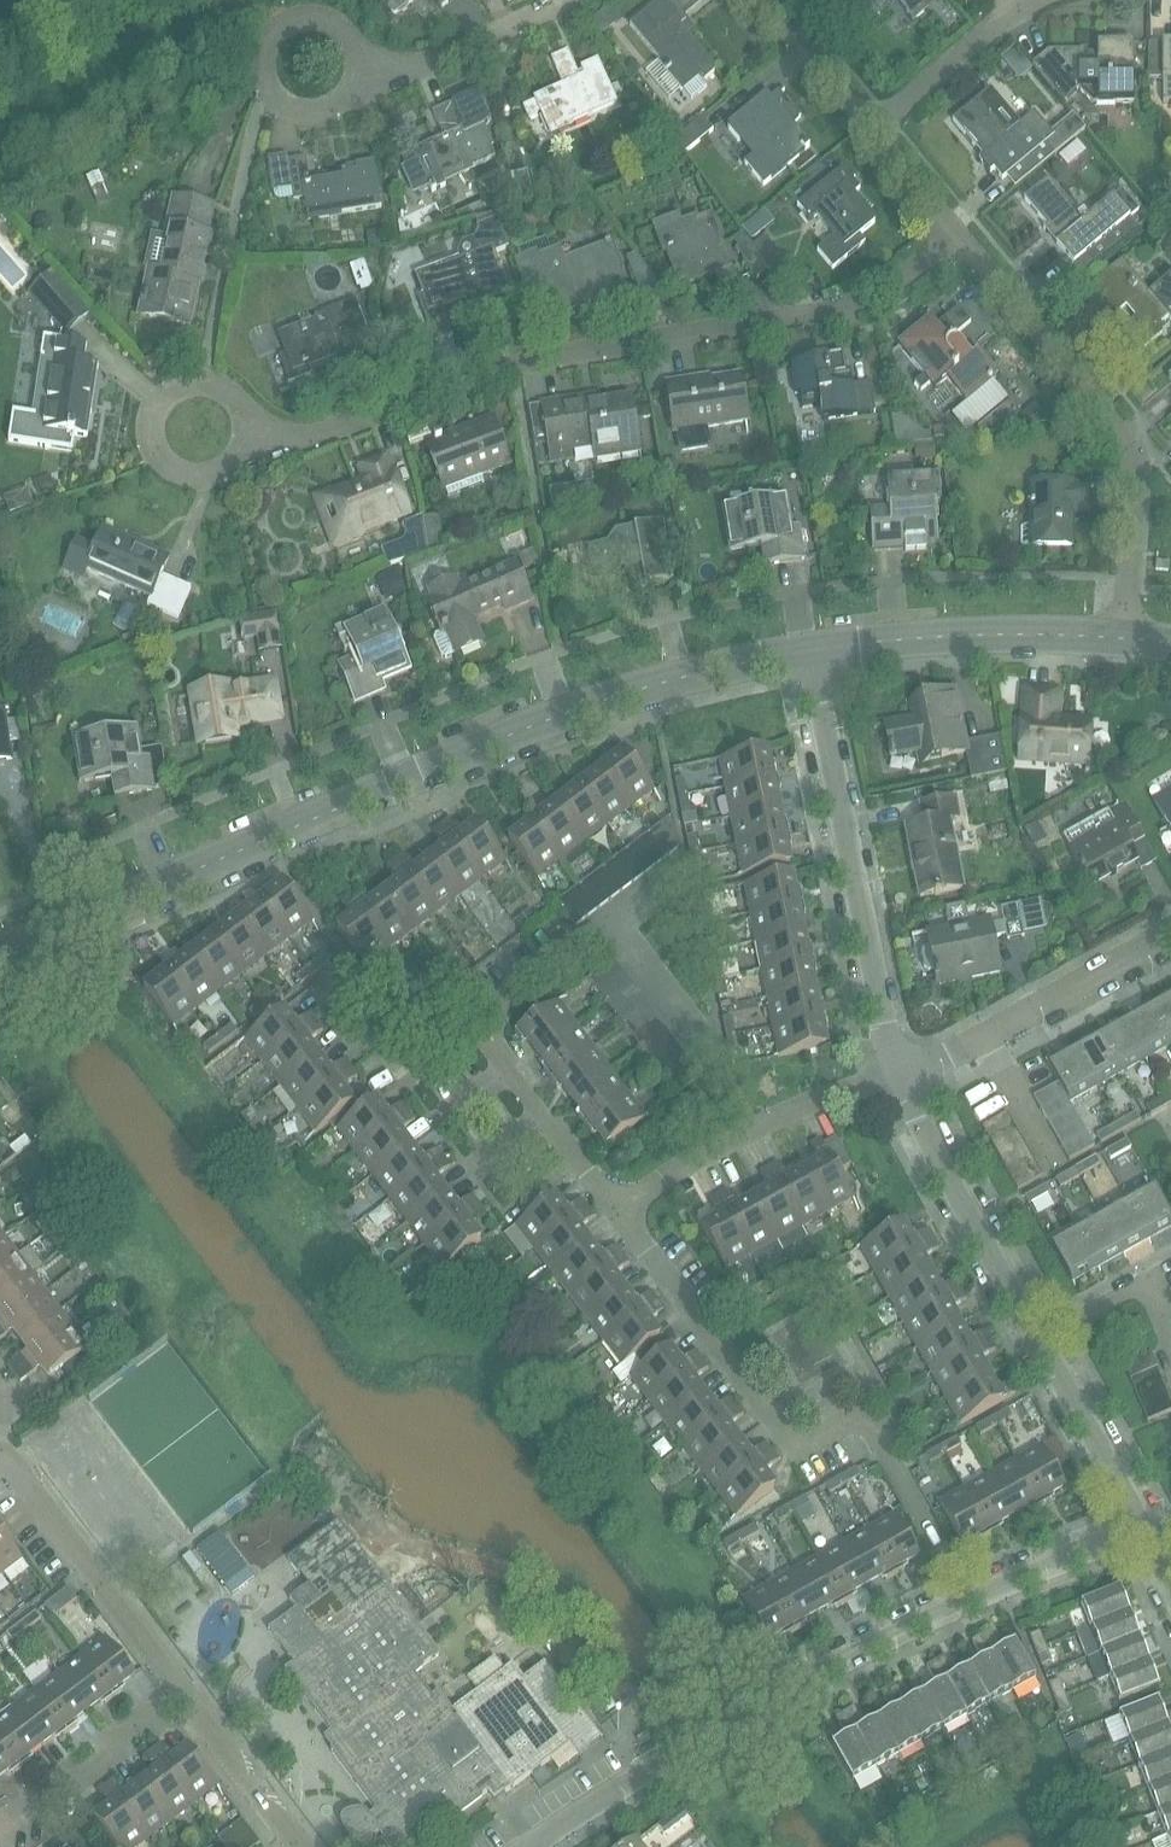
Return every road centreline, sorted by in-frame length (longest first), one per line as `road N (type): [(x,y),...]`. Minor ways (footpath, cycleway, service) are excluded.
road 1 (tertiary): [(0,954),(514,730),(652,685),(811,652)]
road 2 (residential): [(234,426),(311,421),(506,354),(825,300),(889,280),(954,232)]
road 3 (residential): [(970,1599),(875,1430),(852,1419),(797,1450),(621,1211)]
road 4 (residential): [(530,1846),(761,1690),(970,1599)]
road 5 (residential): [(1126,638),(1131,466),(1125,439),(954,232)]
road 6 (residential): [(899,1075),(811,652)]
road 7 (residential): [(621,1211),(489,1040),(489,1015),(543,967),(613,923)]
road 8 (tertiary): [(811,652),(962,635),(1126,638)]
road 9 (residential): [(621,1211),(755,1126),(899,1075)]
road 10 (residential): [(899,1075),(955,1053),(1170,931)]
road 11 (residential): [(1039,1340),(920,1128),(899,1075)]
road 12 (residential): [(182,1689),(1,1458)]
road 13 (residential): [(372,88),(353,40),(329,21),(298,20),(274,38),(269,83),(289,106),(319,112),(353,97)]
road 14 (residential): [(234,426),(218,382),(188,371),(147,403),(144,424),(160,467),(190,479),(230,447)]
road 15 (residential): [(182,1689),(0,1819)]
road 16 (residential): [(1144,1530),(1039,1340)]
road 17 (residential): [(372,88),(569,0)]
road 18 (residential): [(1029,0),(865,124)]
road 19 (residential): [(299,1846),(182,1689)]
road 20 (residential): [(970,1599),(1144,1530)]
road 21 (residential): [(711,1052),(613,923)]
road 22 (residential): [(865,124),(762,0)]
road 23 (residential): [(954,232),(865,124)]
road 24 (residential): [(1039,1340),(1156,1278)]

